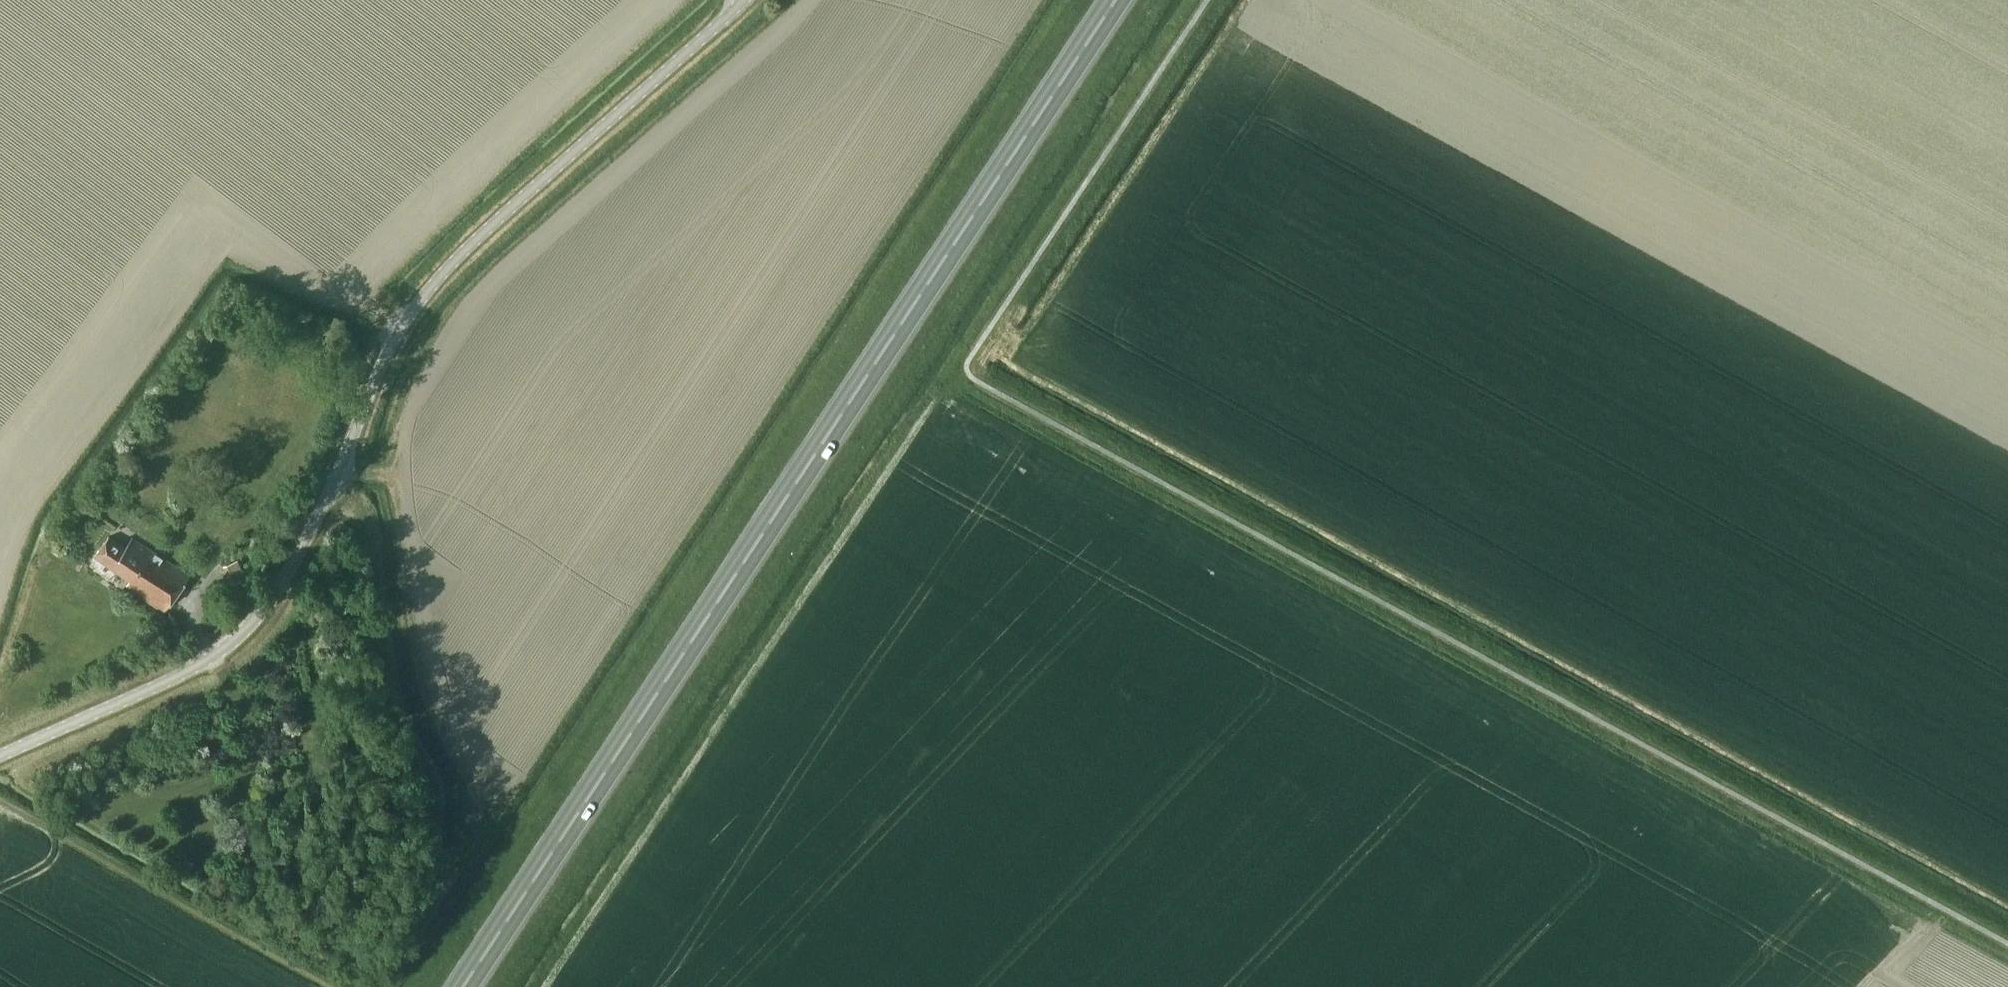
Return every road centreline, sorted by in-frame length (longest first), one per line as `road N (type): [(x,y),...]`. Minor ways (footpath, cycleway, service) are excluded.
road 1 (trunk): [(465,986),(1116,0)]
road 2 (unclassified): [(0,757),(183,674),(244,635),(322,511),(416,300),(707,41),(742,0)]

